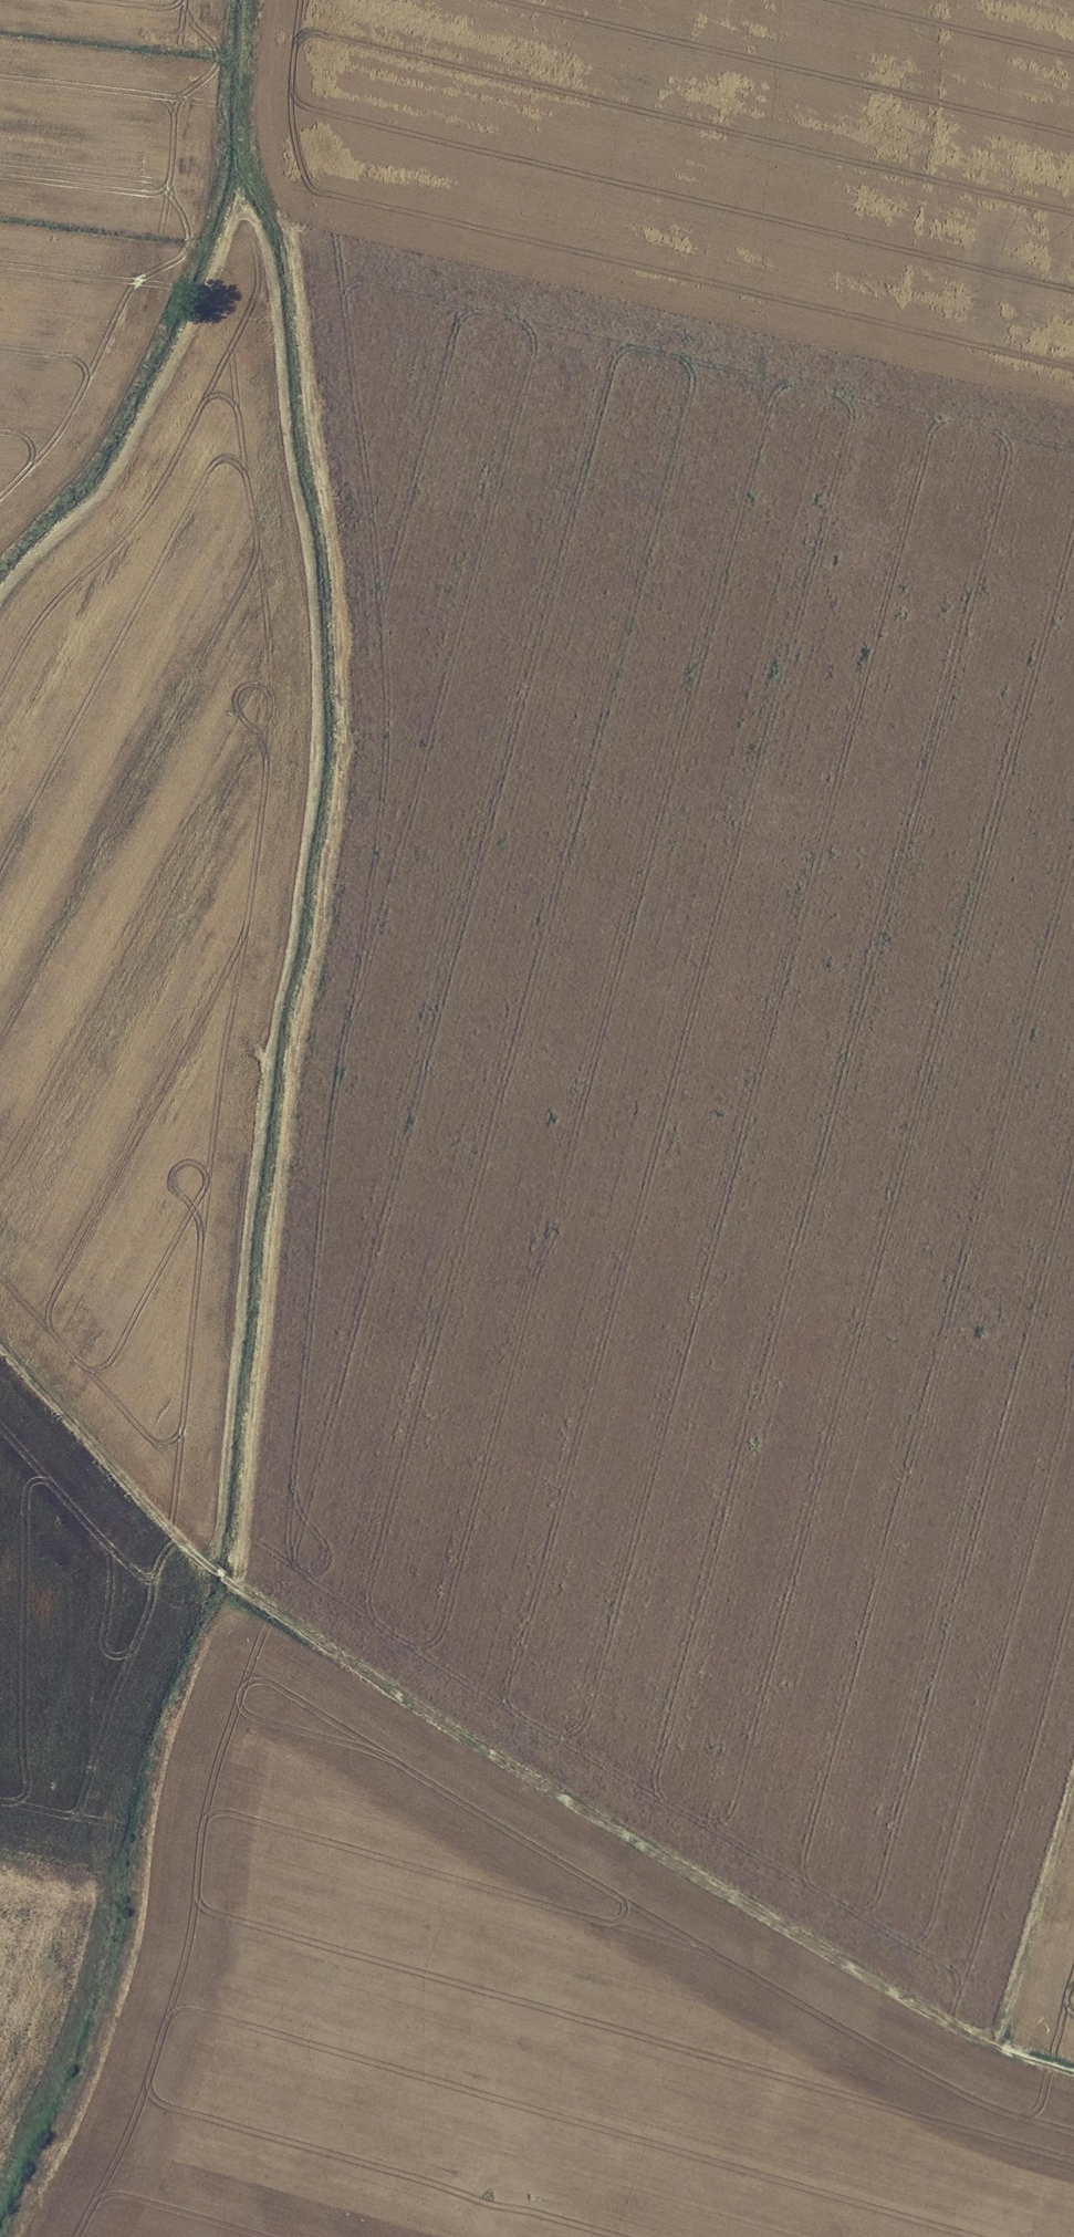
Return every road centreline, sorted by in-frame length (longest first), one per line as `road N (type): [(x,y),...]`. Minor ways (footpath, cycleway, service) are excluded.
road 1 (track): [(1073,2070),(999,2044),(464,1753),(216,1586),(0,1355)]
road 2 (track): [(999,2044),(1073,1781)]

